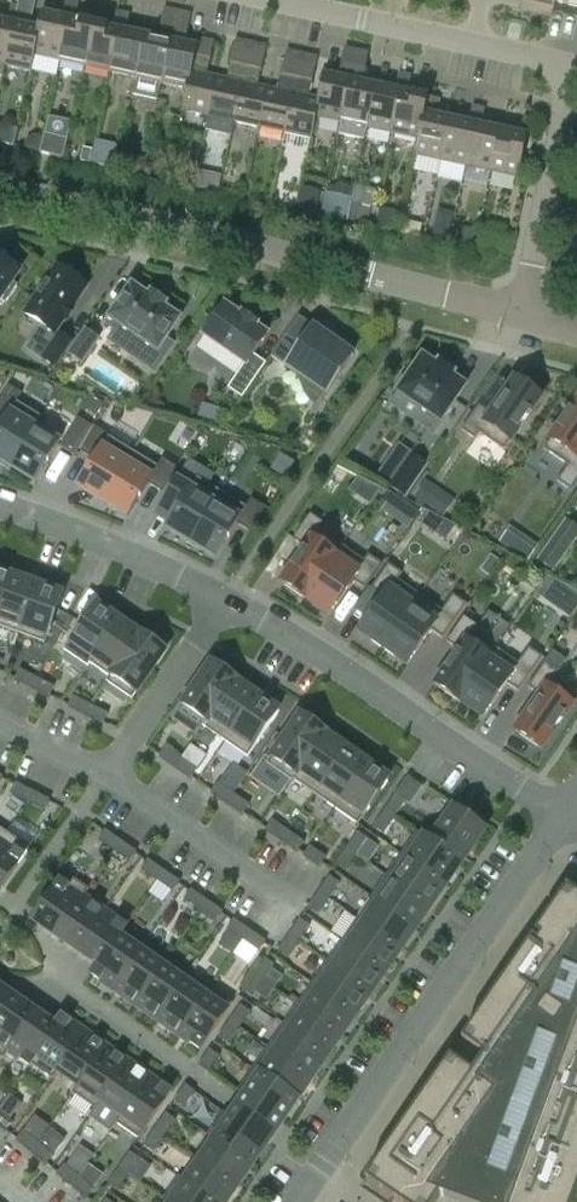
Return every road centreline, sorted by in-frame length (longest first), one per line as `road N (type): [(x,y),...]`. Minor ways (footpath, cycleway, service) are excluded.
road 1 (residential): [(520,314),(0,187)]
road 2 (residential): [(565,818),(319,1165)]
road 3 (residential): [(565,818),(227,599)]
road 4 (residential): [(576,66),(275,0)]
road 5 (residential): [(576,69),(520,314)]
road 6 (residential): [(227,599),(0,501)]
road 7 (residential): [(105,784),(300,907)]
road 8 (residential): [(105,784),(227,599)]

